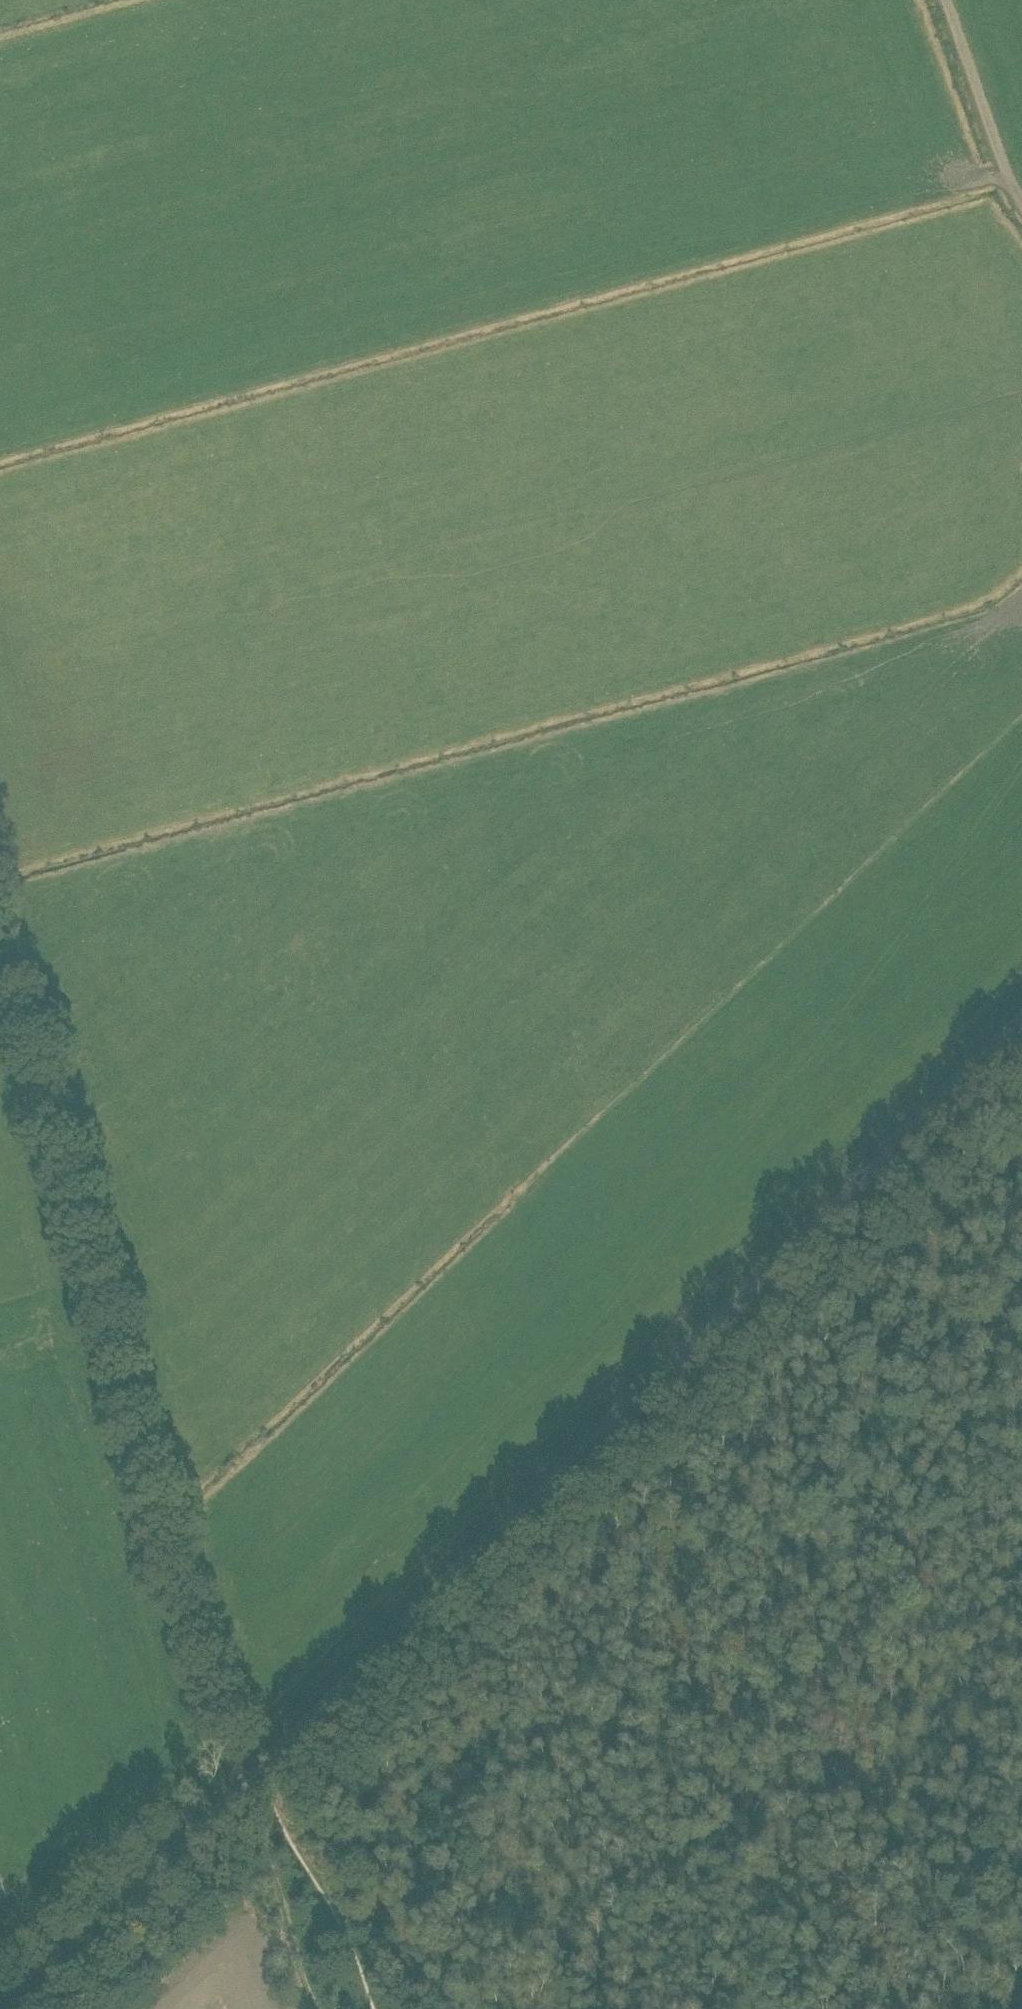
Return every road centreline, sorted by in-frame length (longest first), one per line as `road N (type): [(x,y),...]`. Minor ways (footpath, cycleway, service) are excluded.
road 1 (unclassified): [(18,2008),(377,1664),(1021,1020)]
road 2 (track): [(319,2008),(267,1864),(233,1797)]

